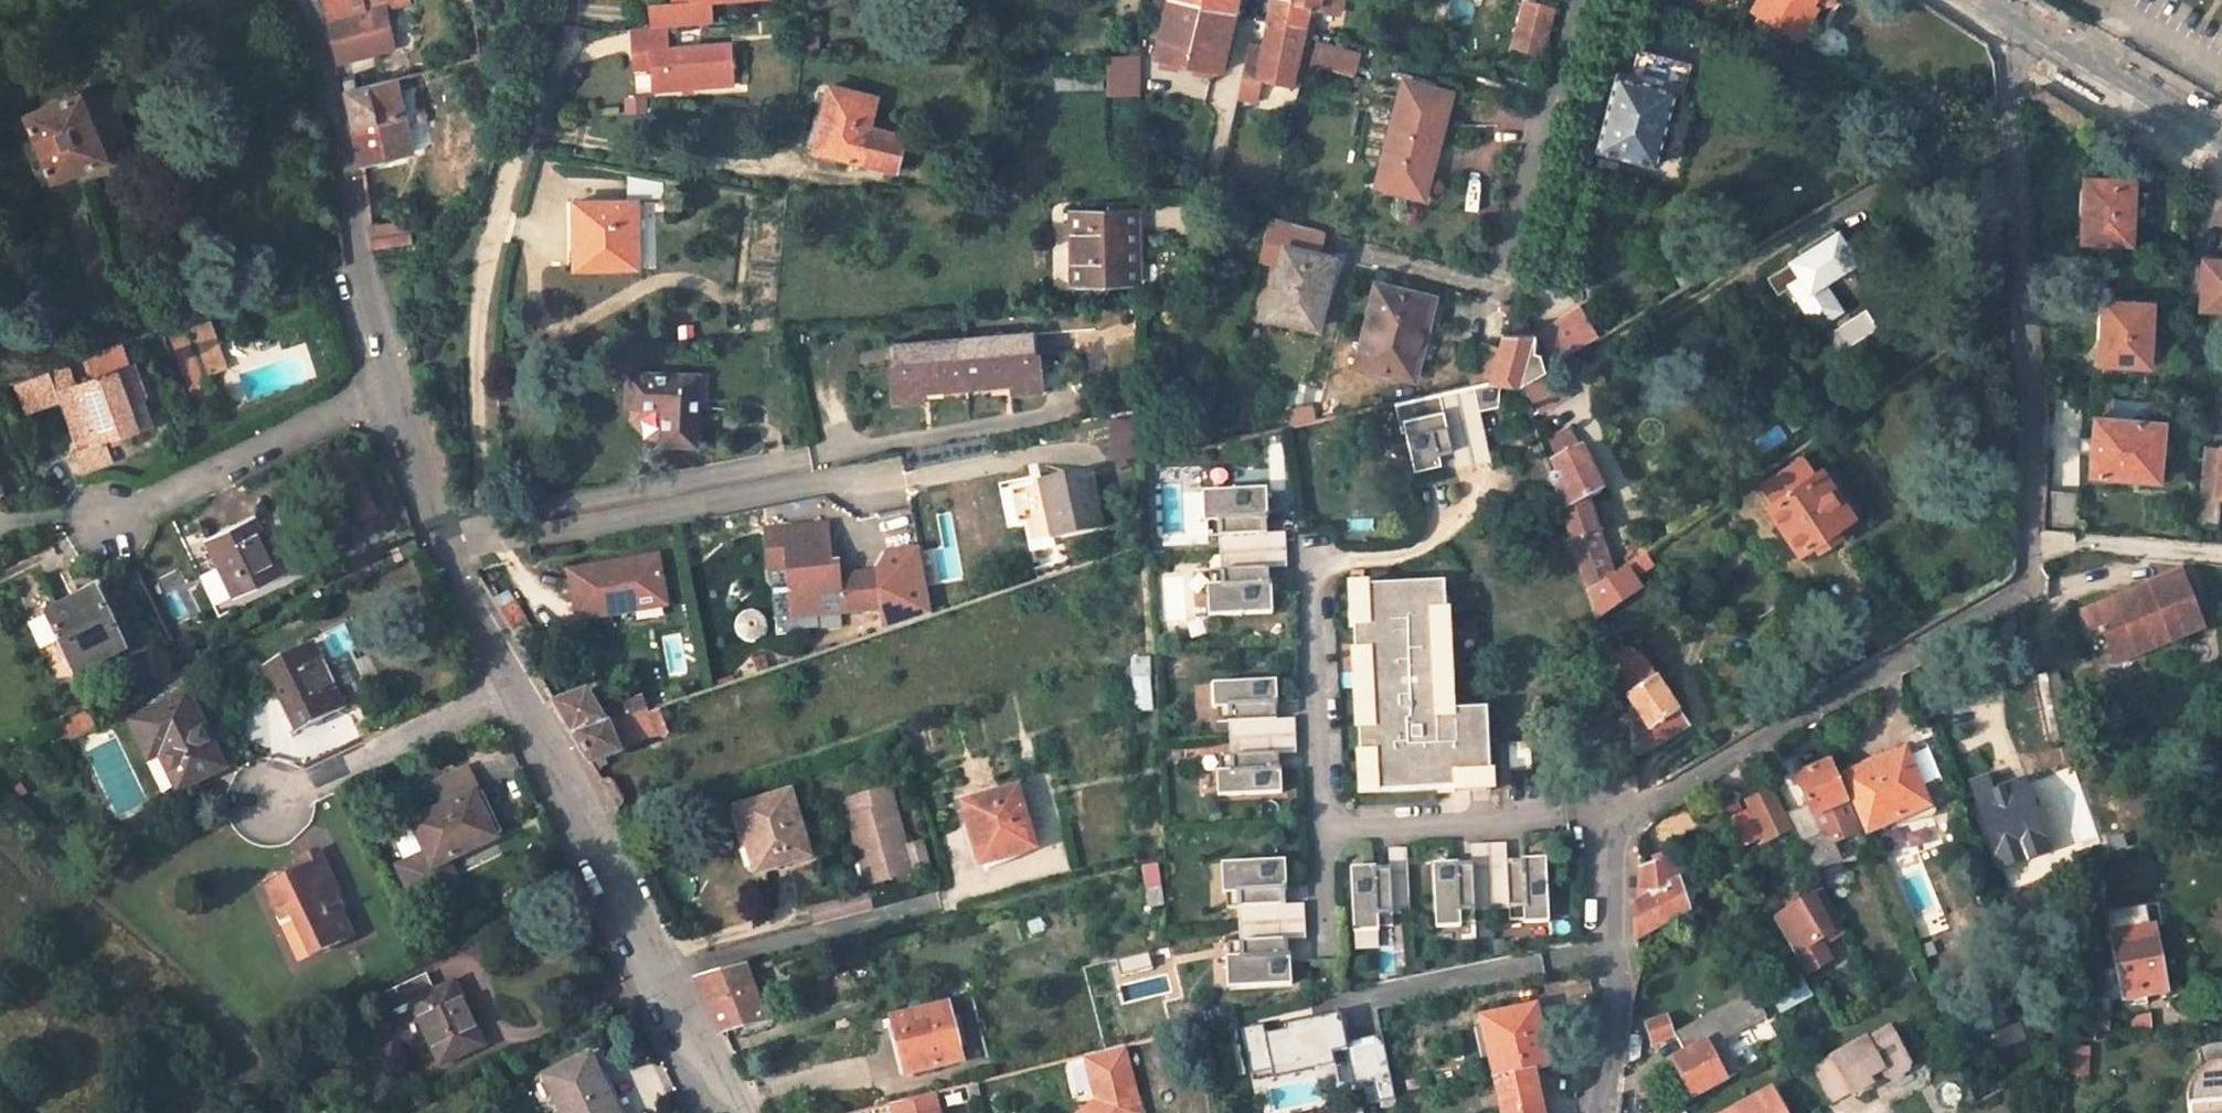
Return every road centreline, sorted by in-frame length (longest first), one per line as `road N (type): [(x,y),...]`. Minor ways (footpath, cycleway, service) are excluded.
road 1 (residential): [(1602,1112),(1616,997),(1614,847),(1622,824),(2029,583),(2034,412),(2009,103),(2026,33)]
road 2 (residential): [(296,0),(338,119),(388,384),(442,527),(739,1112)]
road 3 (unclassified): [(2221,152),(2026,33)]

